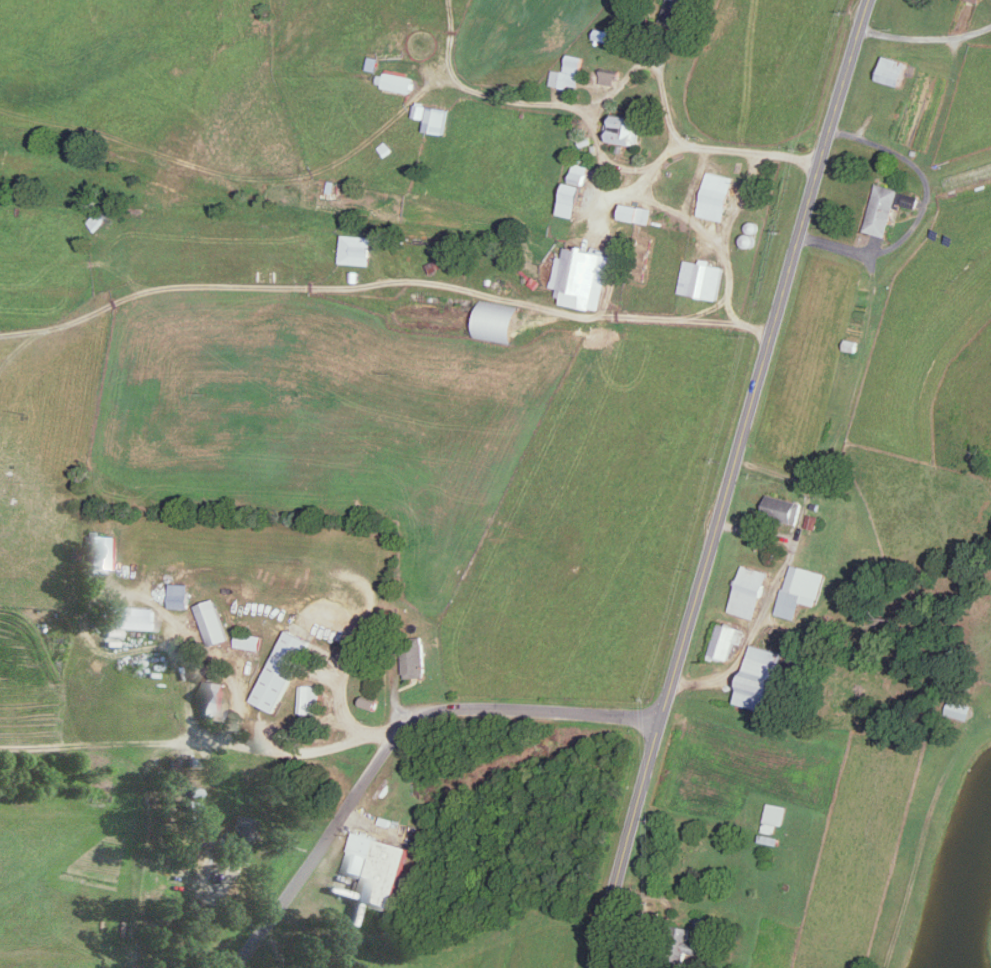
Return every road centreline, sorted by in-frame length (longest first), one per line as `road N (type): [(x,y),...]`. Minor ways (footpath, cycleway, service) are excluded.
road 1 (residential): [(595,967),(870,0)]
road 2 (residential): [(231,967),(397,734),(427,713),(476,705),(661,719)]

